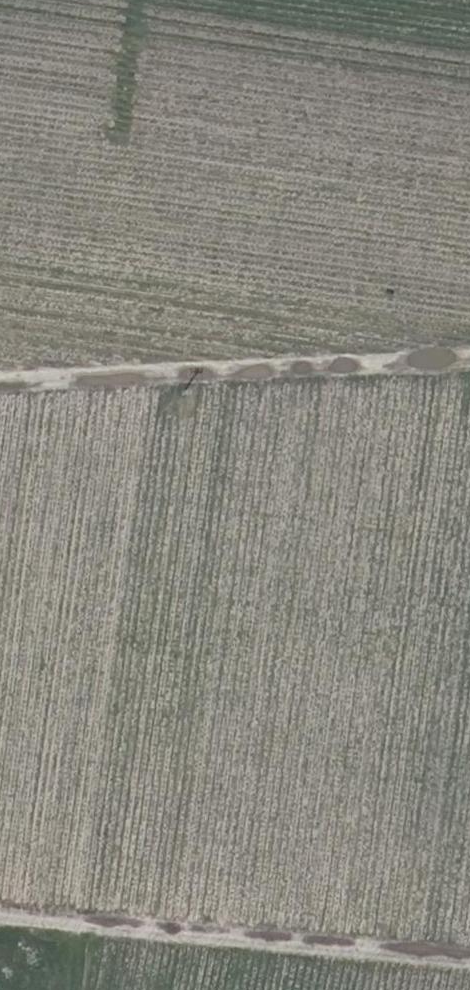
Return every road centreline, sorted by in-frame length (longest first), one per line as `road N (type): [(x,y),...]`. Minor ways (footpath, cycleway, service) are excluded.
road 1 (track): [(0,916),(469,956)]
road 2 (track): [(0,384),(469,355)]

